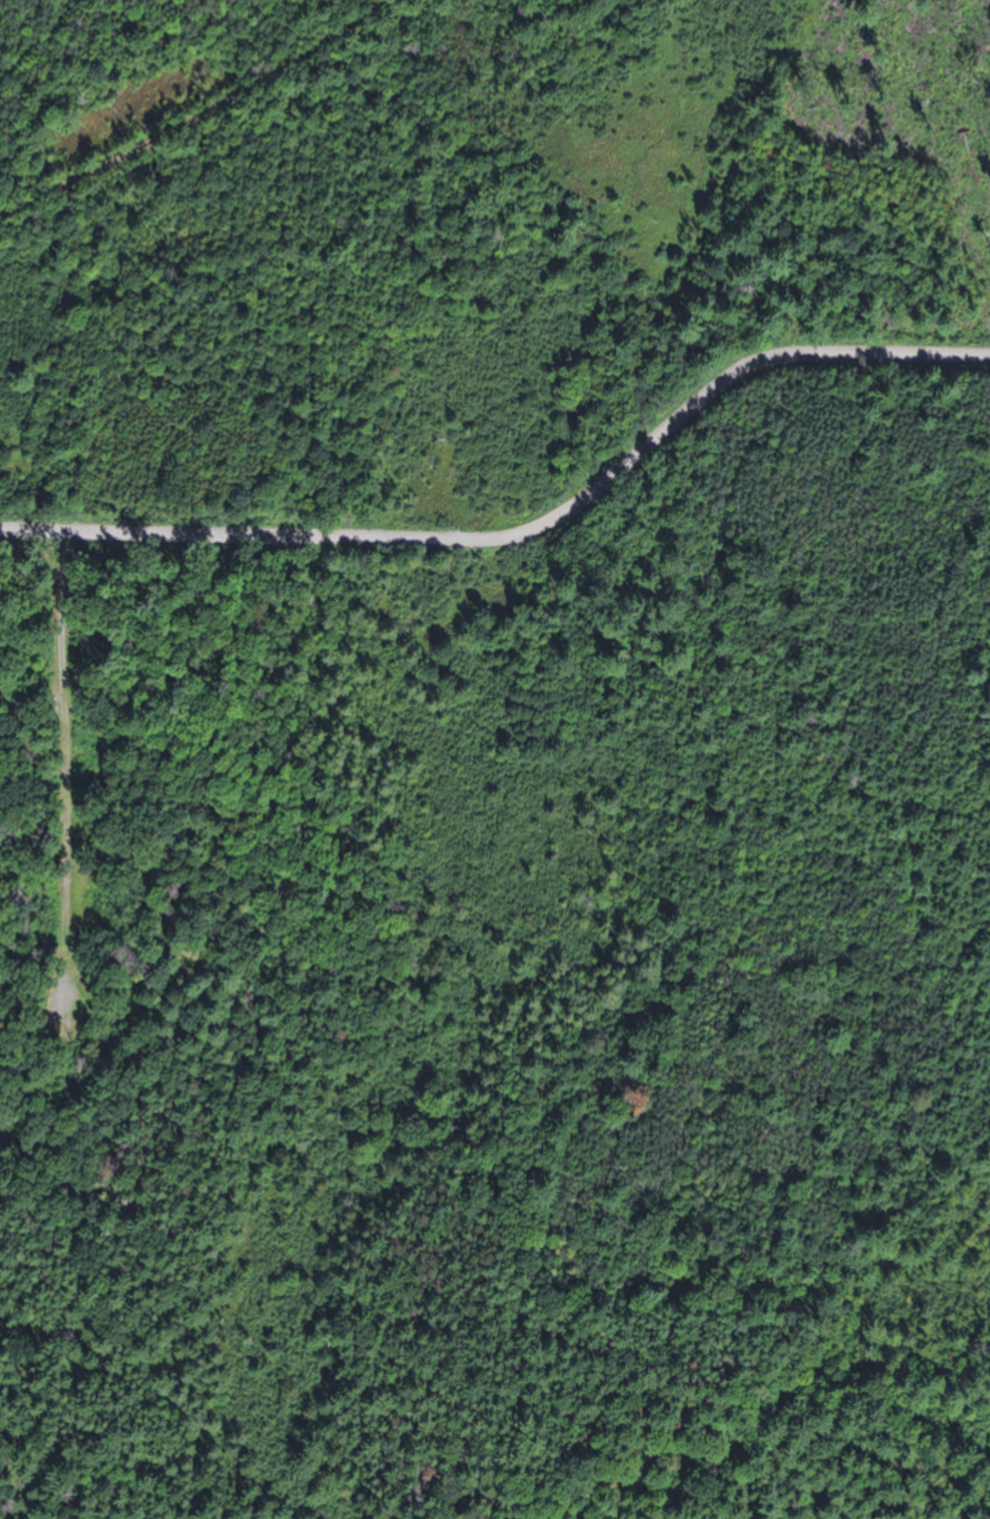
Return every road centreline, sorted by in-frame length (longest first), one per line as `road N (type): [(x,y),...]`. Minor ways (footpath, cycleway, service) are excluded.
road 1 (residential): [(0,535),(524,540),(556,524),(759,365),(989,360)]
road 2 (residential): [(62,994),(70,537)]
road 3 (track): [(377,0),(0,219)]

